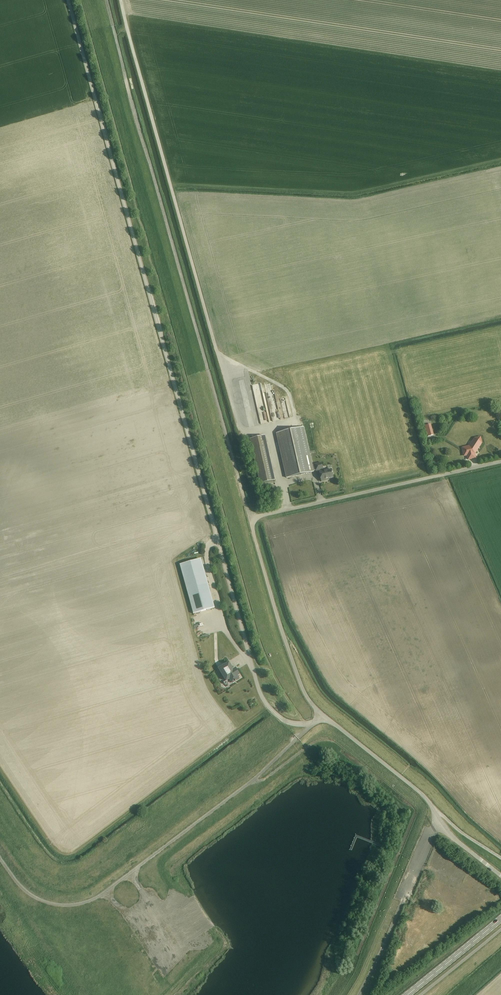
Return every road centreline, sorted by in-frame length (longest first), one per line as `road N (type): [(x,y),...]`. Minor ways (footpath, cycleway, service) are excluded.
road 1 (track): [(250,518),(105,0)]
road 2 (unclassified): [(320,716),(298,677),(250,518),(500,461)]
road 3 (unclassified): [(312,724),(256,777),(93,899),(41,900),(0,858)]
road 4 (unclassified): [(500,876),(453,839),(424,796),(320,716)]
road 5 (secondary): [(407,994),(500,919)]

